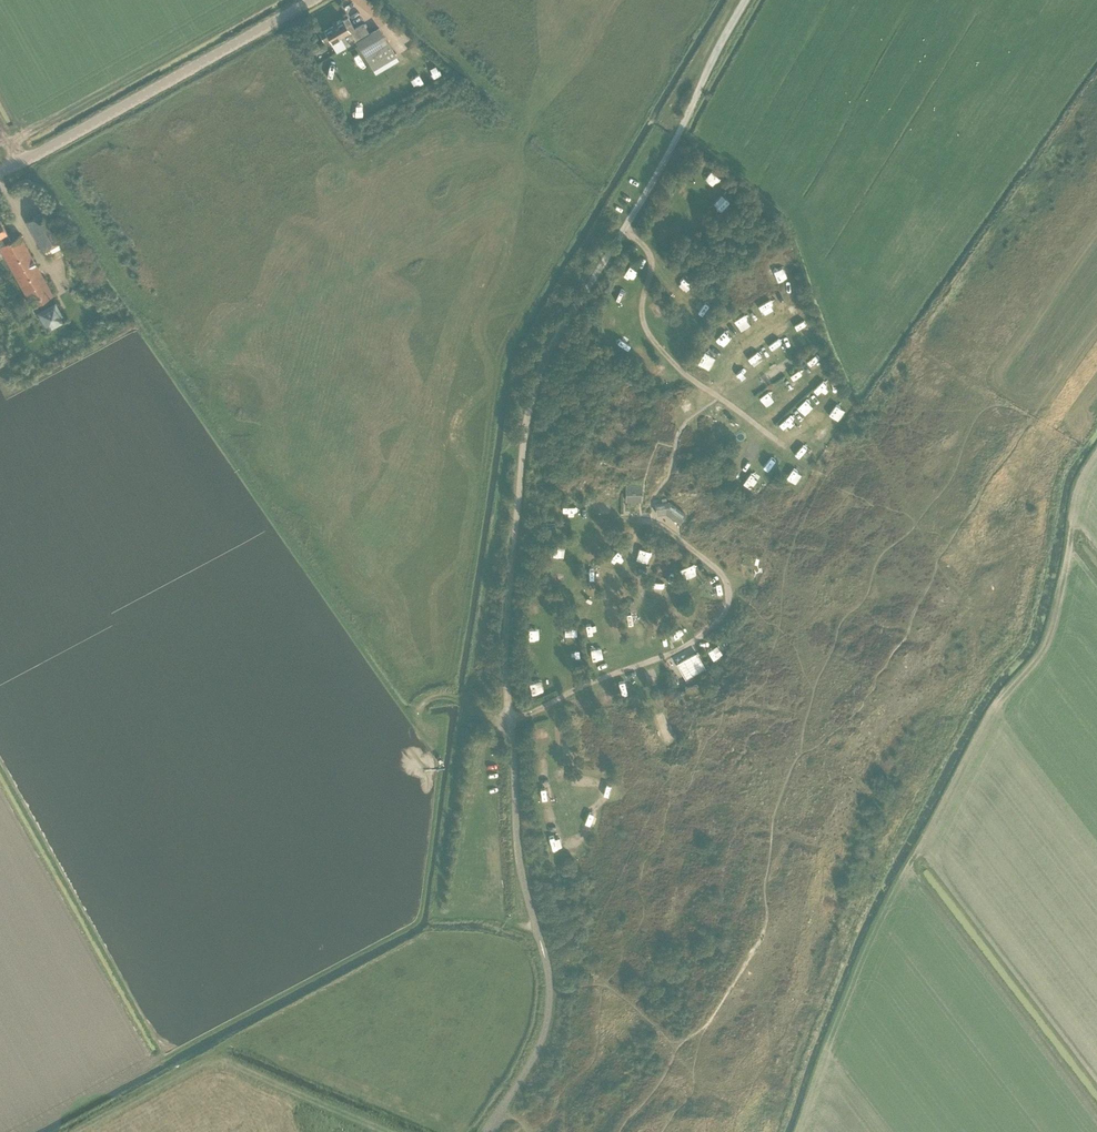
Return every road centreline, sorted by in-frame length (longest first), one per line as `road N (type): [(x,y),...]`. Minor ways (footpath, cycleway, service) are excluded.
road 1 (track): [(511,720),(506,615),(524,429),(541,365),(621,235)]
road 2 (unclassified): [(0,174),(317,0)]
road 3 (track): [(745,0),(621,235)]

